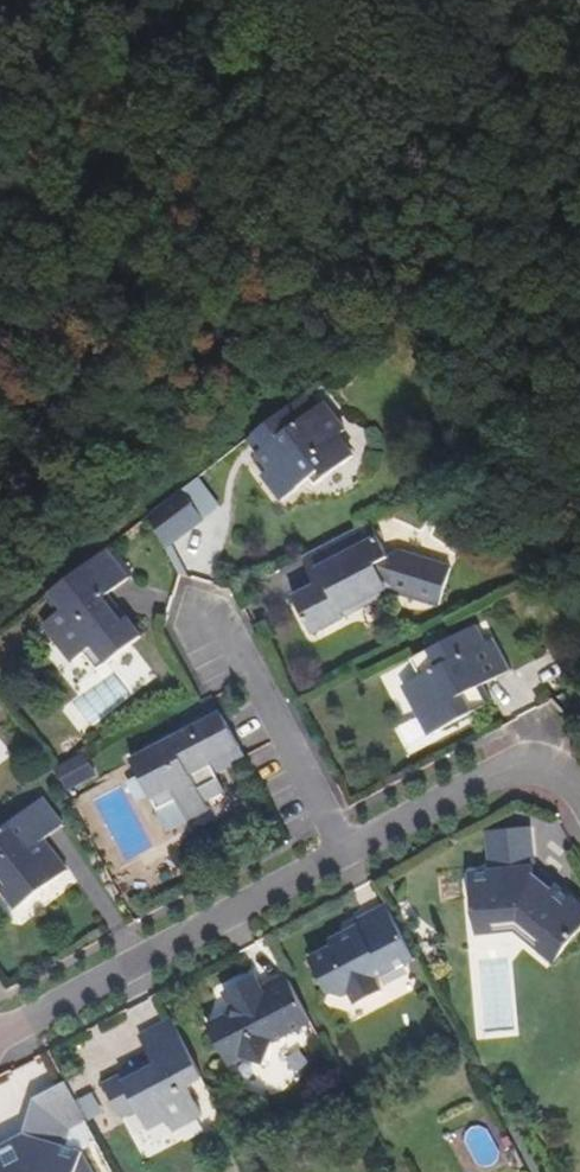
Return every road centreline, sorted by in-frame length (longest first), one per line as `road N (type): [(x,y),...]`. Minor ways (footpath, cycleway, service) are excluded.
road 1 (residential): [(4,1033),(357,853)]
road 2 (residential): [(357,853),(542,764),(579,824)]
road 3 (residential): [(357,853),(224,621)]

